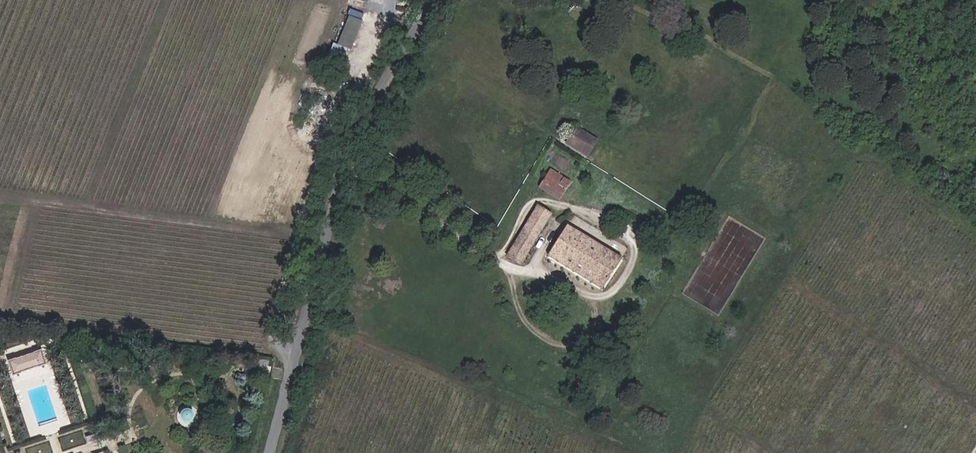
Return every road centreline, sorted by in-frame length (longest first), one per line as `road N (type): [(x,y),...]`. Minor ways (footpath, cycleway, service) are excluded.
road 1 (unclassified): [(438,0),(341,171),(267,452)]

